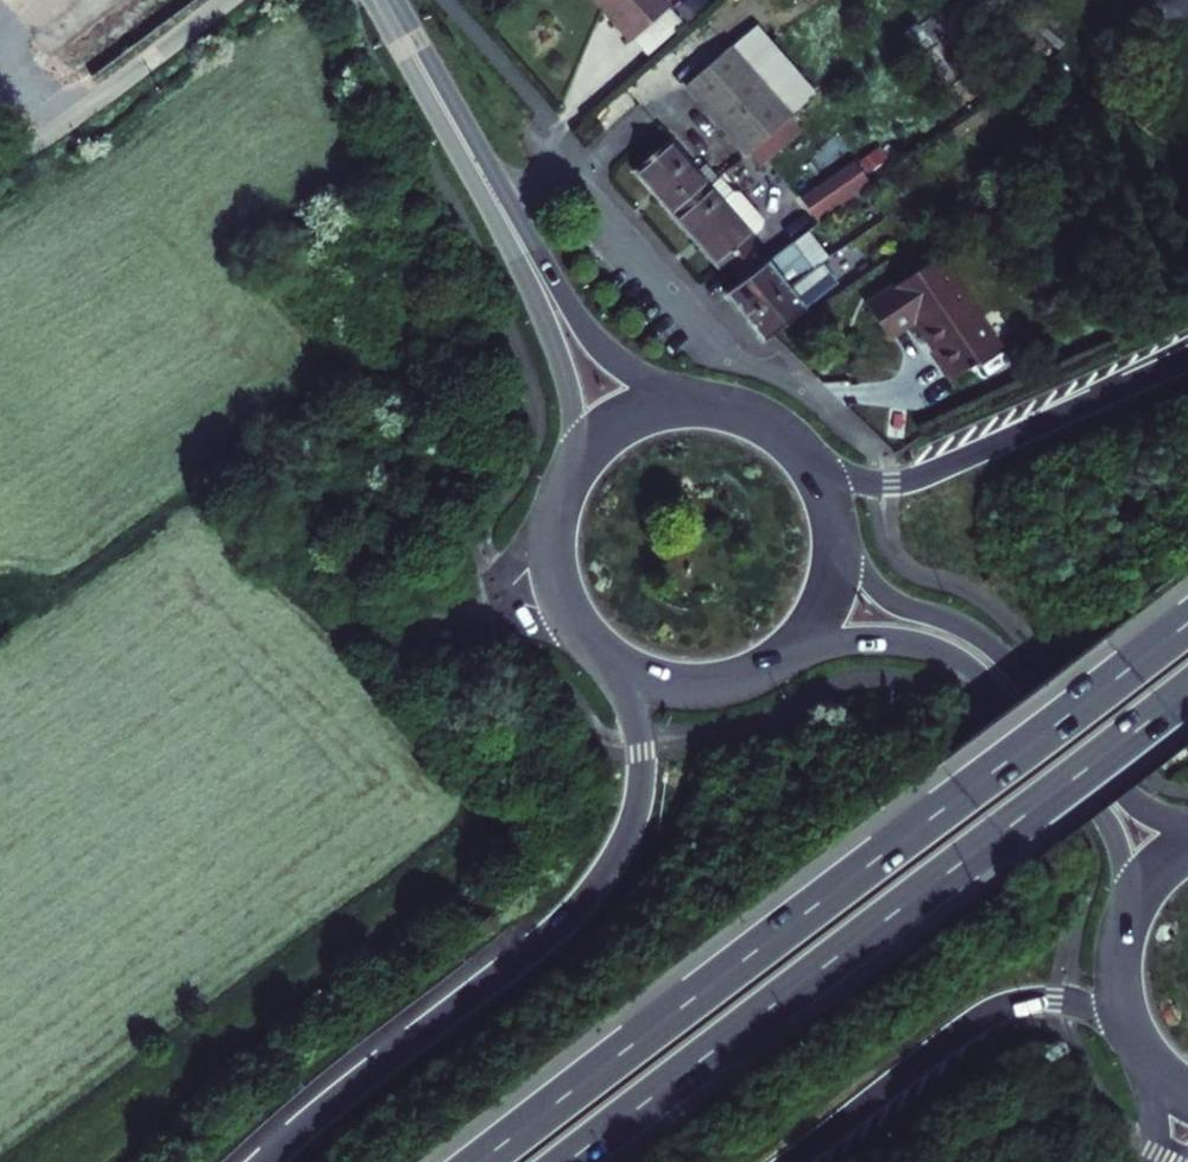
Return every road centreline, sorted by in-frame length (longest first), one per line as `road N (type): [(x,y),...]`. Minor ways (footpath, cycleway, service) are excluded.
road 1 (trunk): [(1187,625),(480,1161)]
road 2 (trunk): [(570,1161),(1187,694)]
road 3 (trunk): [(620,669),(637,720),(640,777),(621,848),(600,881),(542,941),(262,1161)]
road 4 (secondary): [(794,651),(889,639),(937,647),(976,670),(1107,824),(1125,873),(1123,929)]
road 5 (secondary): [(1187,825),(1133,799),(984,638),(882,591),(836,525)]
road 6 (trunk): [(1187,354),(901,481),(860,482),(811,465)]
road 7 (trunk): [(794,1161),(996,1010),(1057,998),(1126,1020)]
road 8 (residential): [(555,518),(476,595),(400,636),(512,619),(578,630)]
road 9 (residential): [(490,191),(581,186),(738,364)]
road 10 (secondary): [(699,405),(607,353),(490,191)]
road 11 (secondary): [(490,191),(569,390),(573,474)]
road 12 (residential): [(0,159),(51,132),(221,0)]
road 13 (secondary): [(385,0),(490,191)]
road 14 (secondary): [(620,669),(655,685),(710,690),(747,681),(794,651)]
road 15 (secondary): [(699,405),(619,427),(573,474)]
road 16 (secondary): [(794,651),(828,600),(836,525)]
road 17 (secondary): [(811,465),(762,422),(699,405)]

